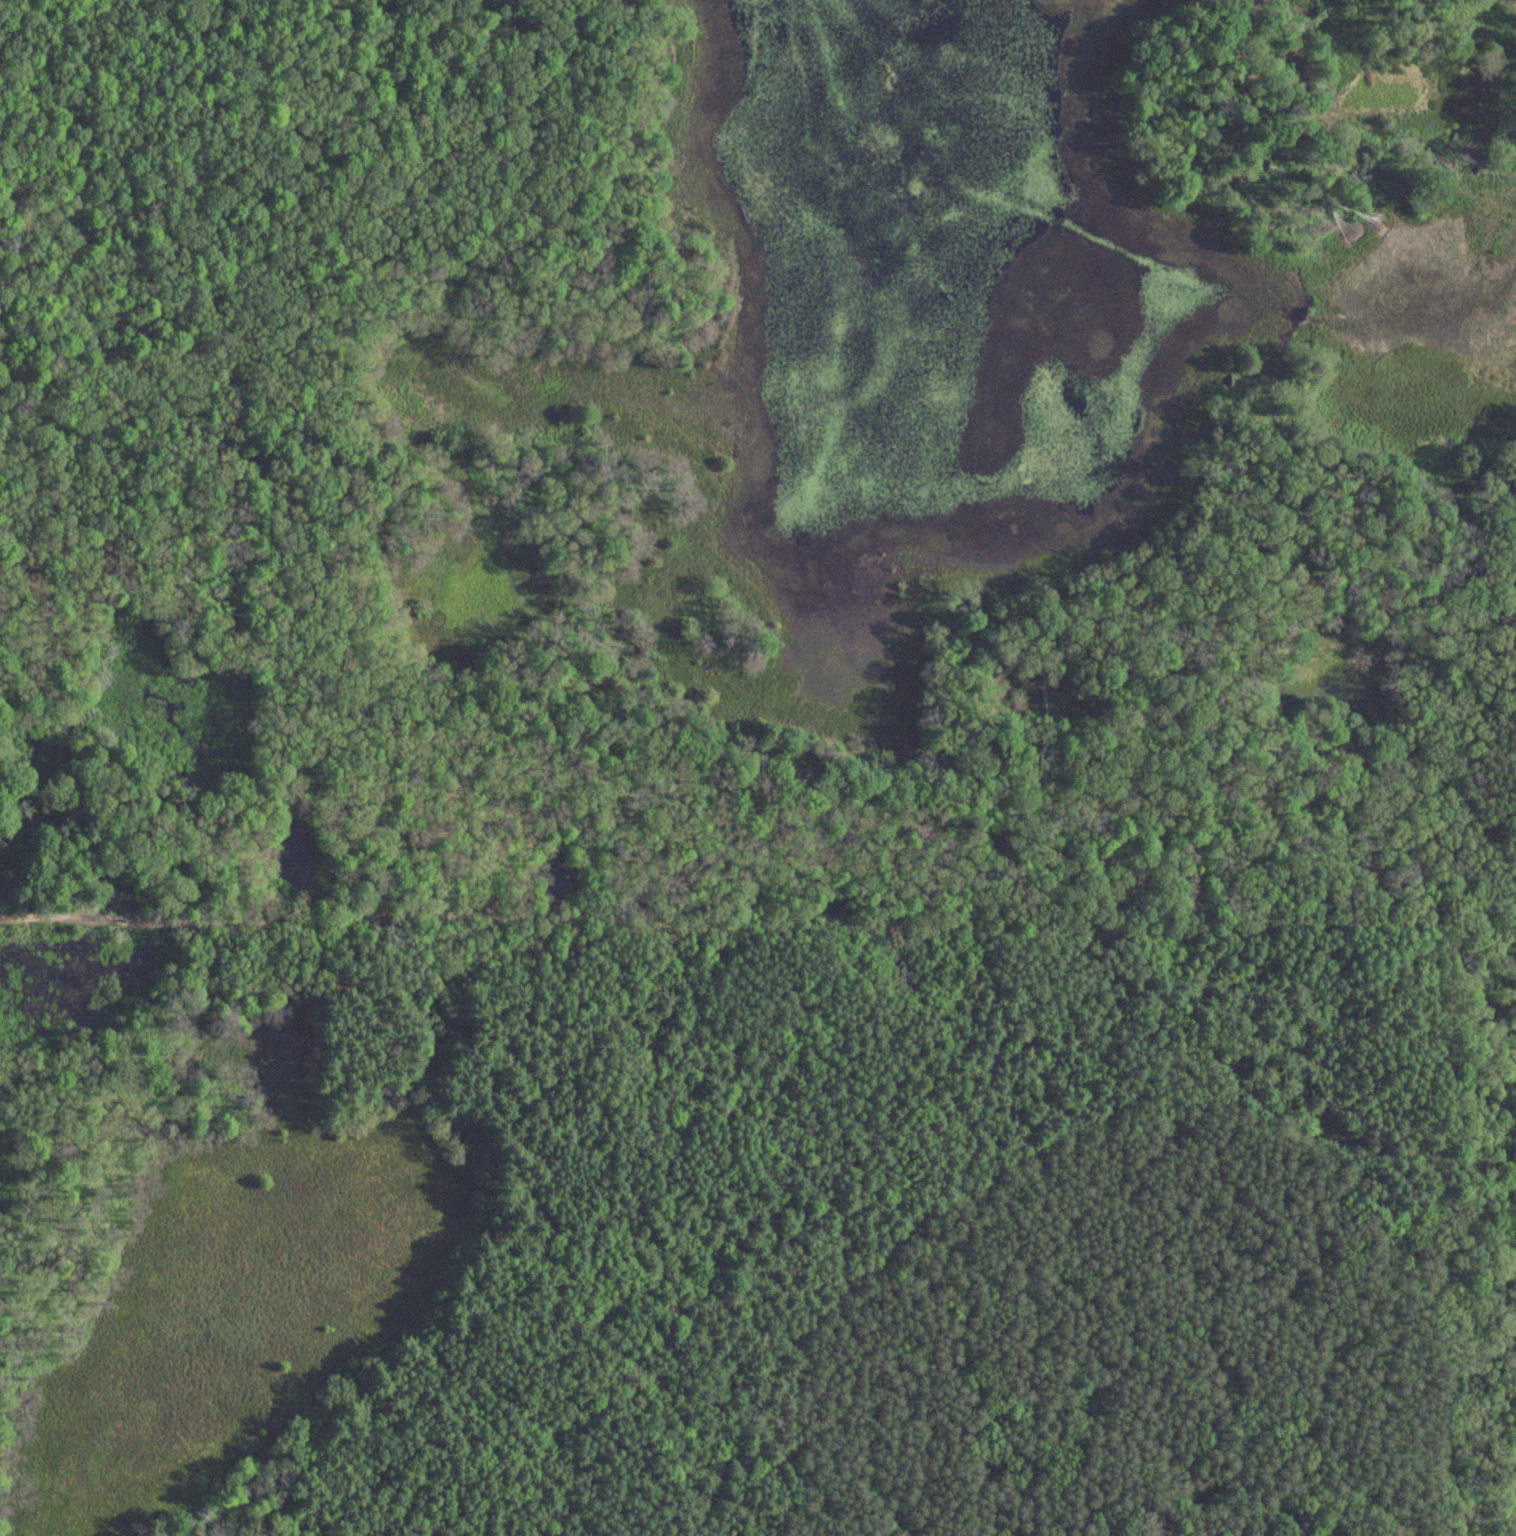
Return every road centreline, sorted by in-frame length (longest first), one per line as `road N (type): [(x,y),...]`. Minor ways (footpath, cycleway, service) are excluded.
road 1 (track): [(1433,895),(0,909)]

